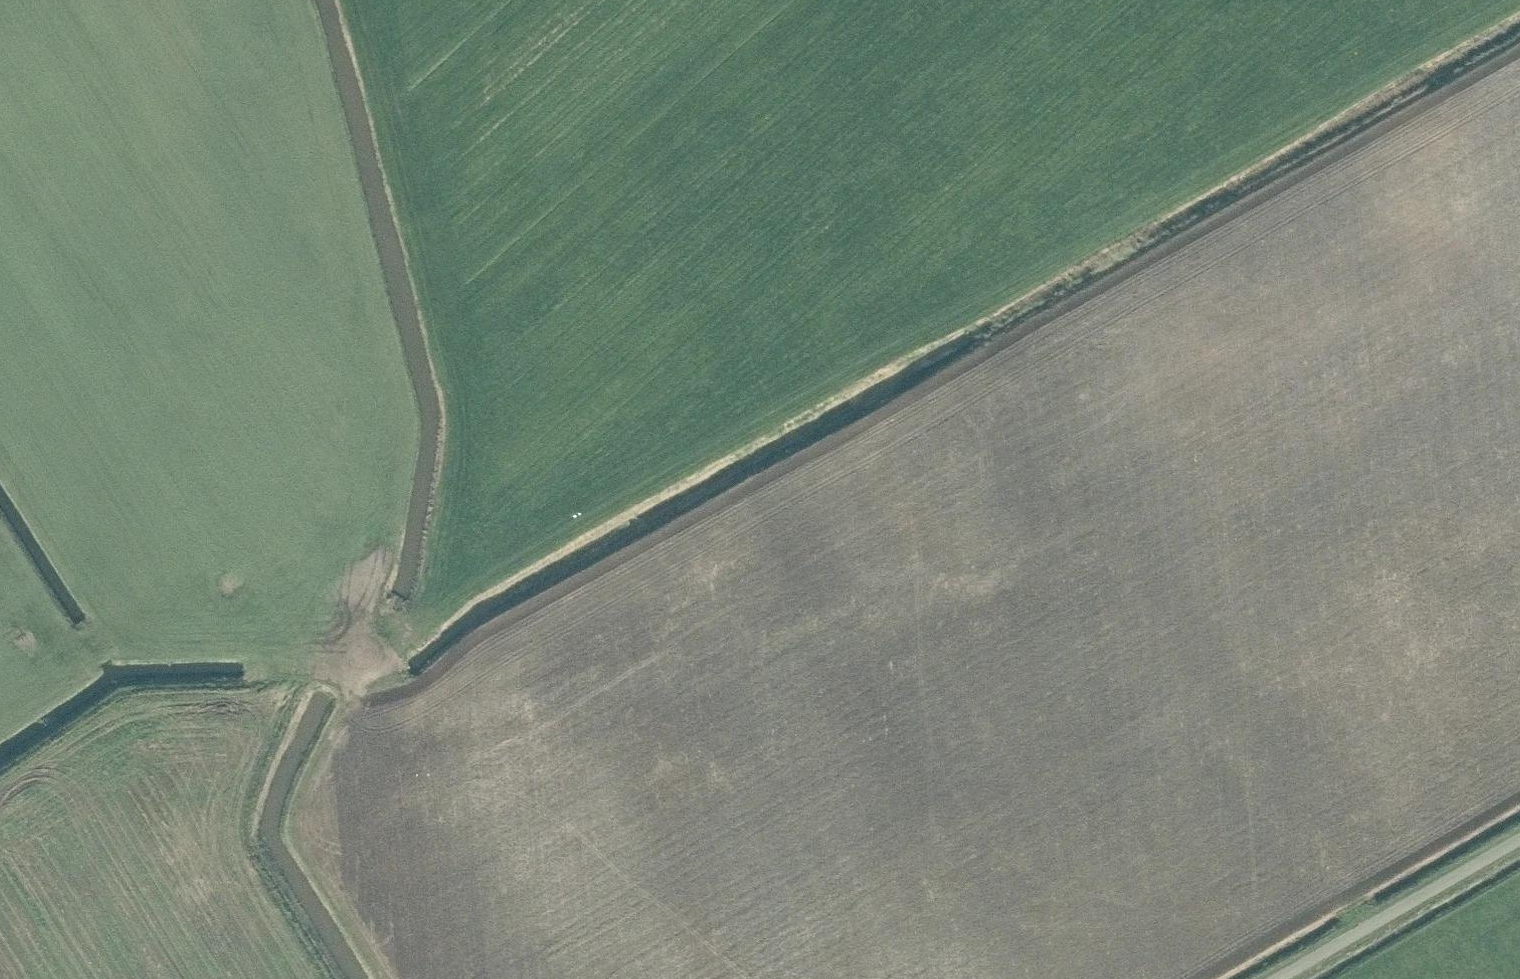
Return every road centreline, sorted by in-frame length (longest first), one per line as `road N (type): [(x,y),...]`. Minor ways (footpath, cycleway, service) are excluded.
road 1 (unclassified): [(1274,978),(1519,837)]

